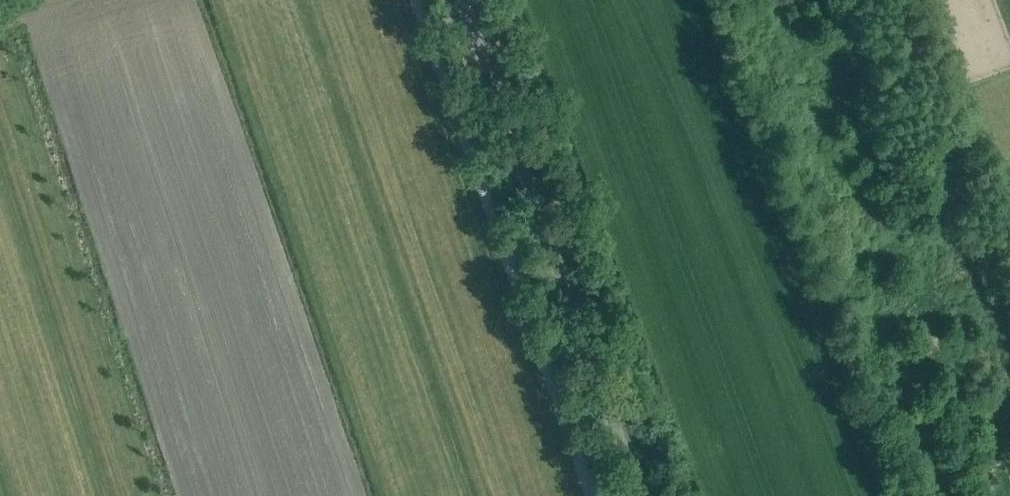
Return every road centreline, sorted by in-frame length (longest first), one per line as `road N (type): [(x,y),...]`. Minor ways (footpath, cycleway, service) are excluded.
road 1 (secondary): [(641,495),(465,0)]

